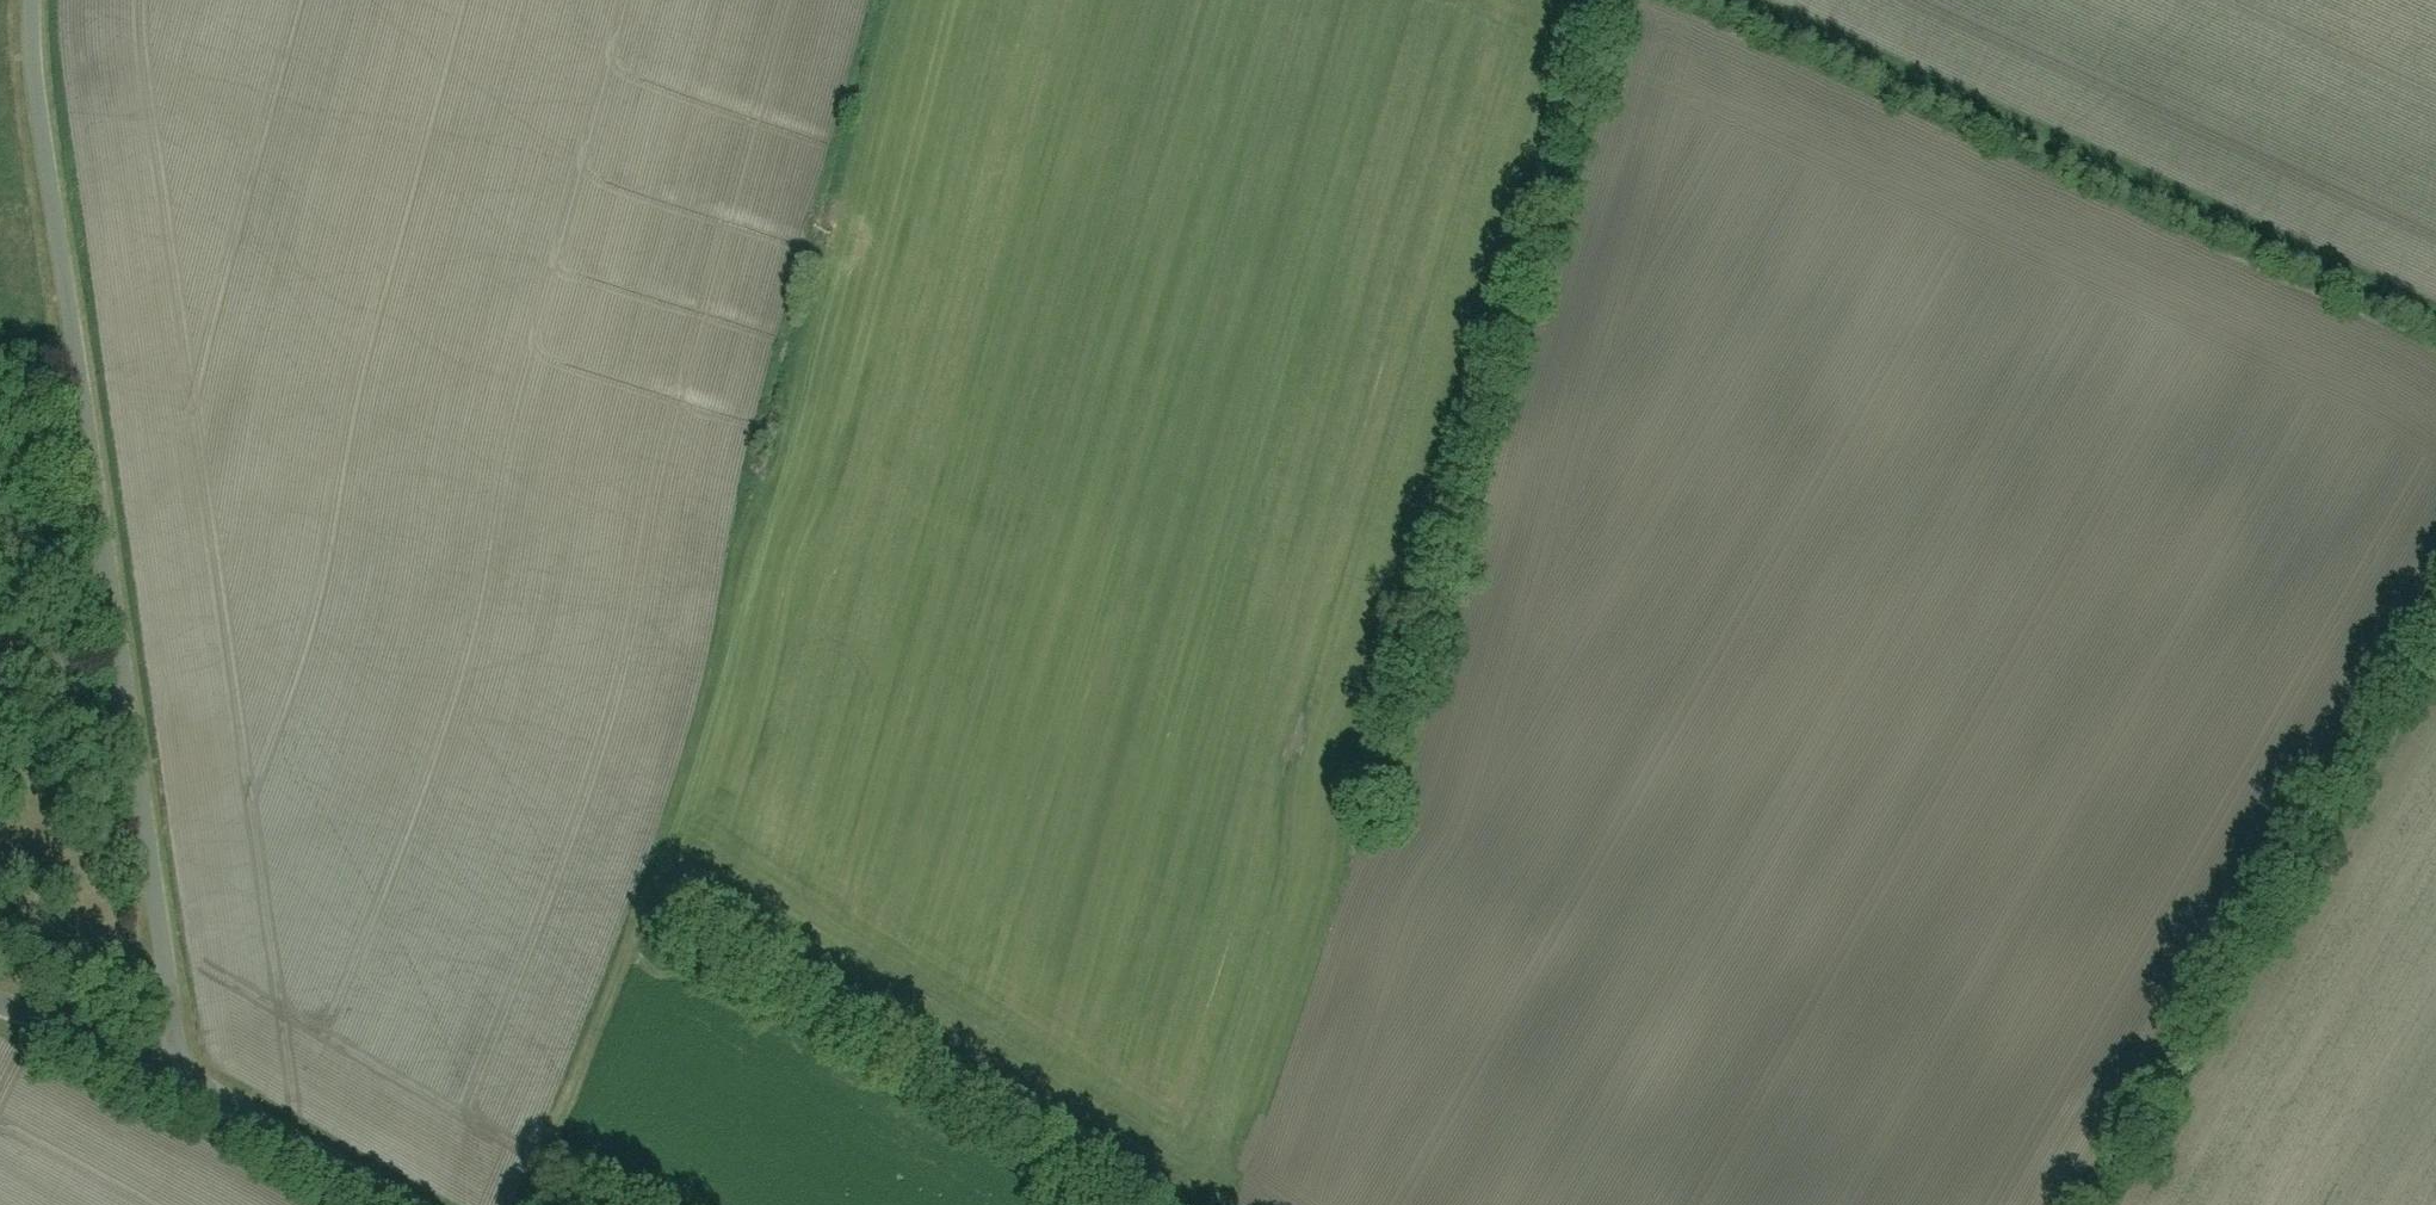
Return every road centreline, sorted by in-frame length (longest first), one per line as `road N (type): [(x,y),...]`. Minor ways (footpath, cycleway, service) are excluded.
road 1 (residential): [(37,0),(48,153),(182,1075)]
road 2 (residential): [(182,1075),(409,1204)]
road 3 (residential): [(0,1006),(182,1075)]

